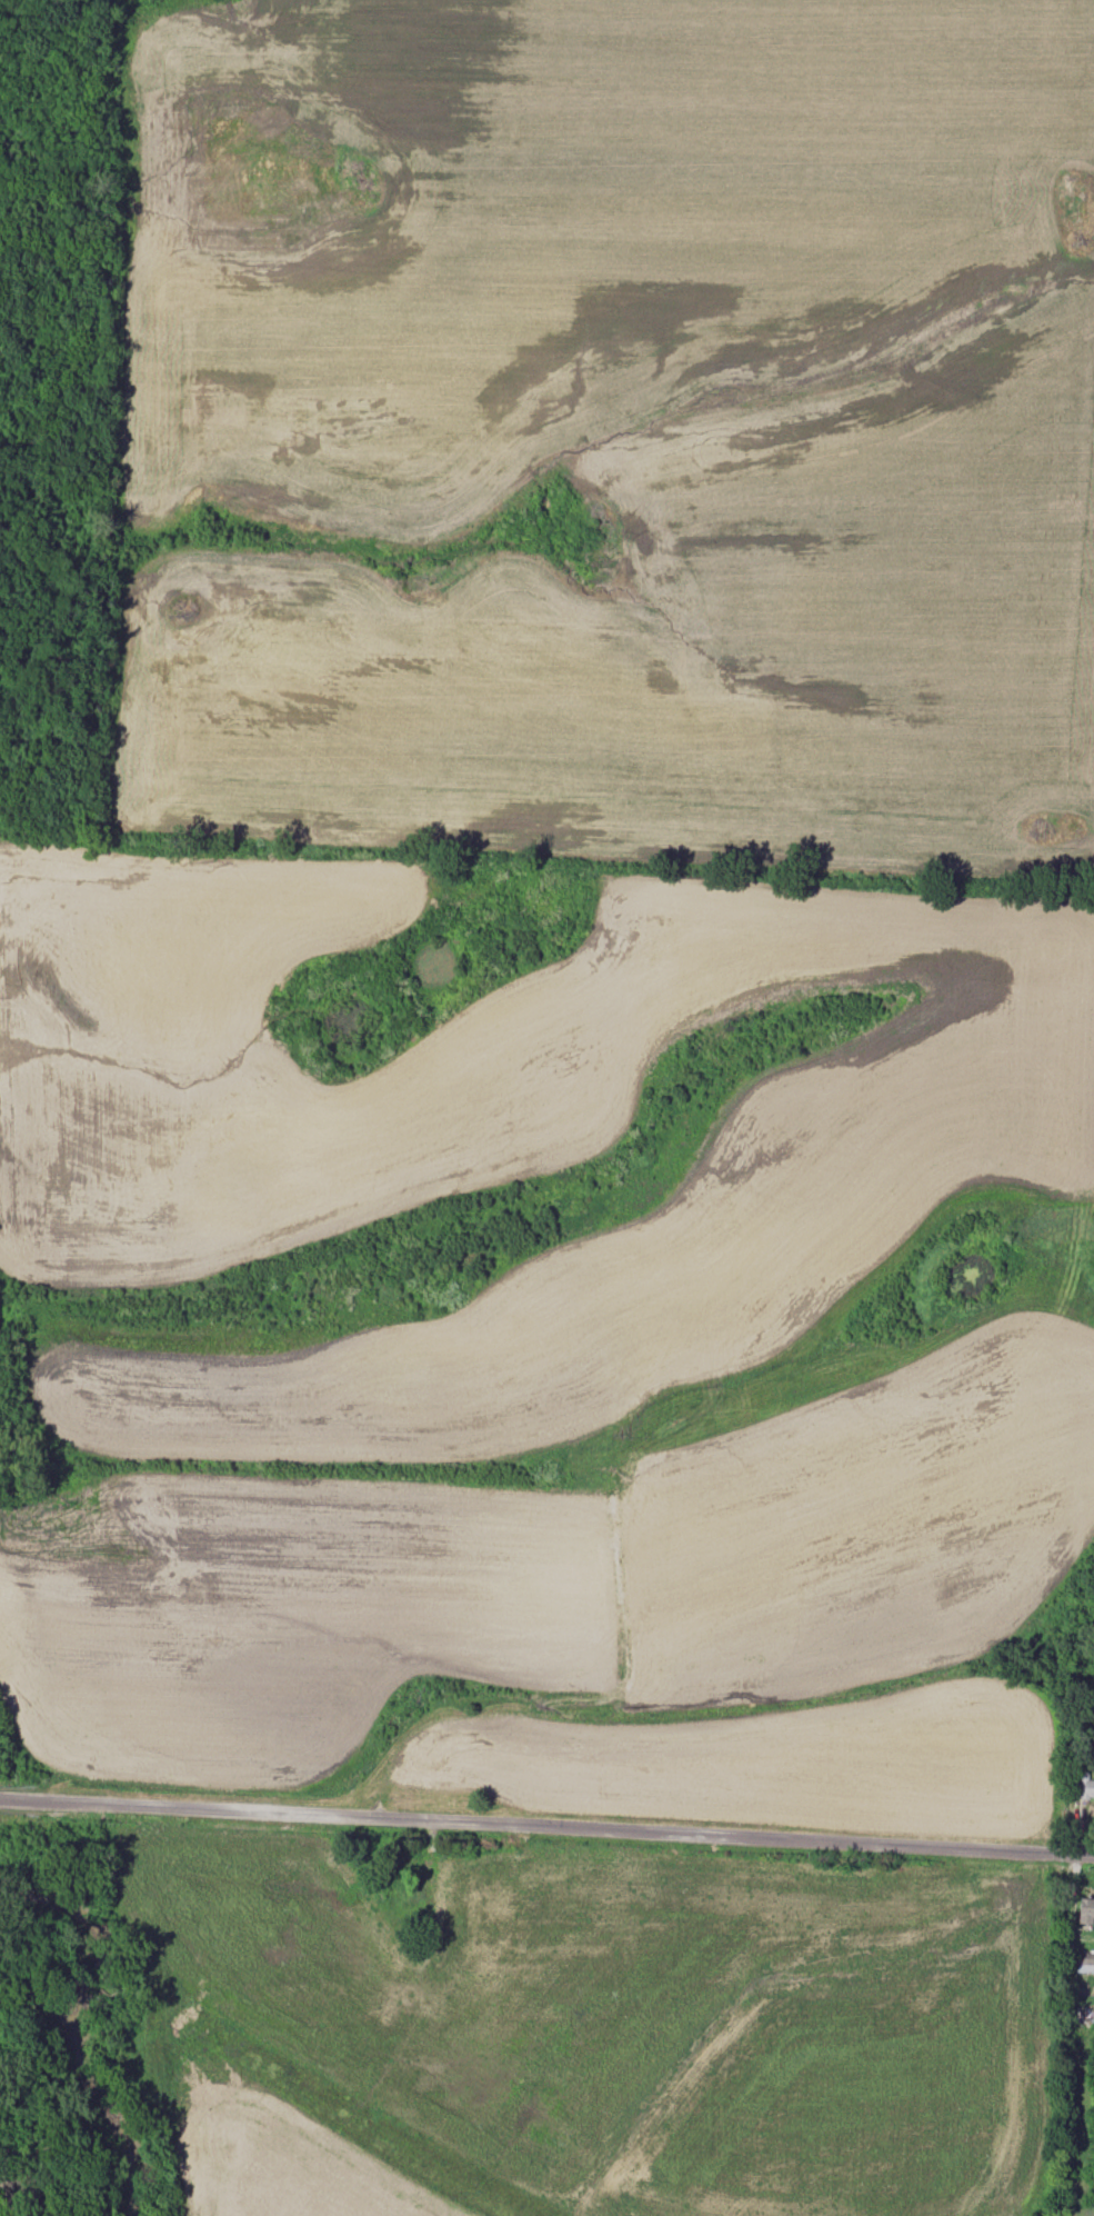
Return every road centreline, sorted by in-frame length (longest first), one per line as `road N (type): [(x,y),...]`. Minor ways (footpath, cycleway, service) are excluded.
road 1 (residential): [(0,1795),(1093,1854)]

